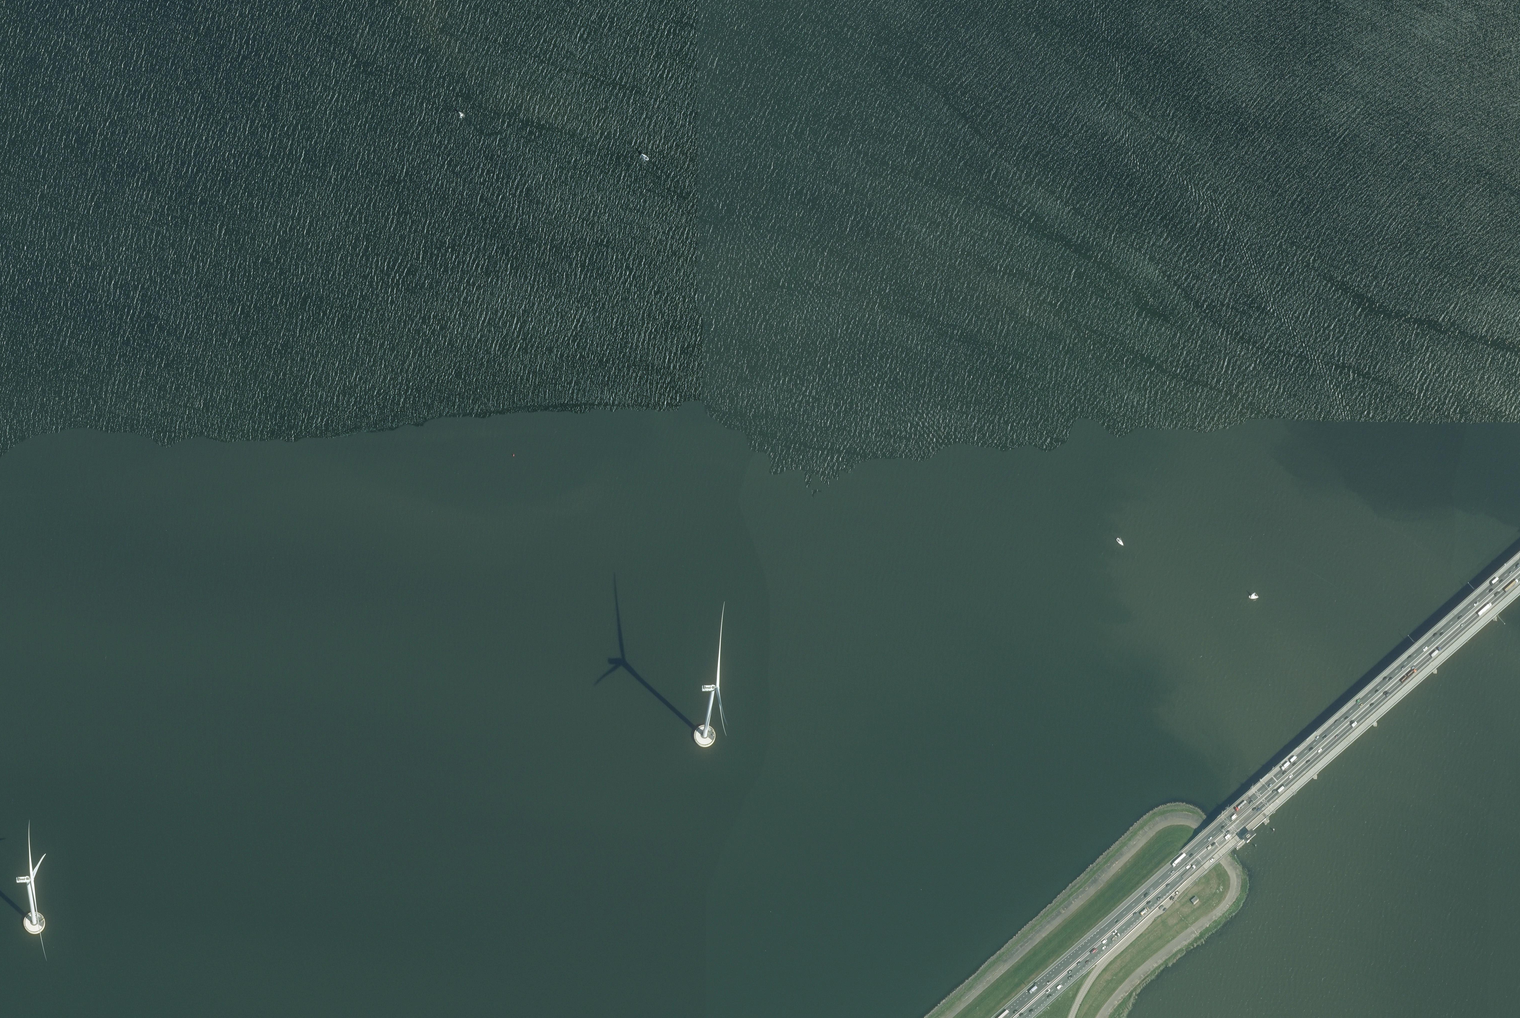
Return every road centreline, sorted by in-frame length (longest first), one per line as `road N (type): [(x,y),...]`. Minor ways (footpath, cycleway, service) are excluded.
road 1 (motorway): [(1519,564),(1005,1017)]
road 2 (motorway): [(1021,1017),(1519,579)]
road 3 (unclassified): [(1071,1017),(1111,955),(1519,591)]

